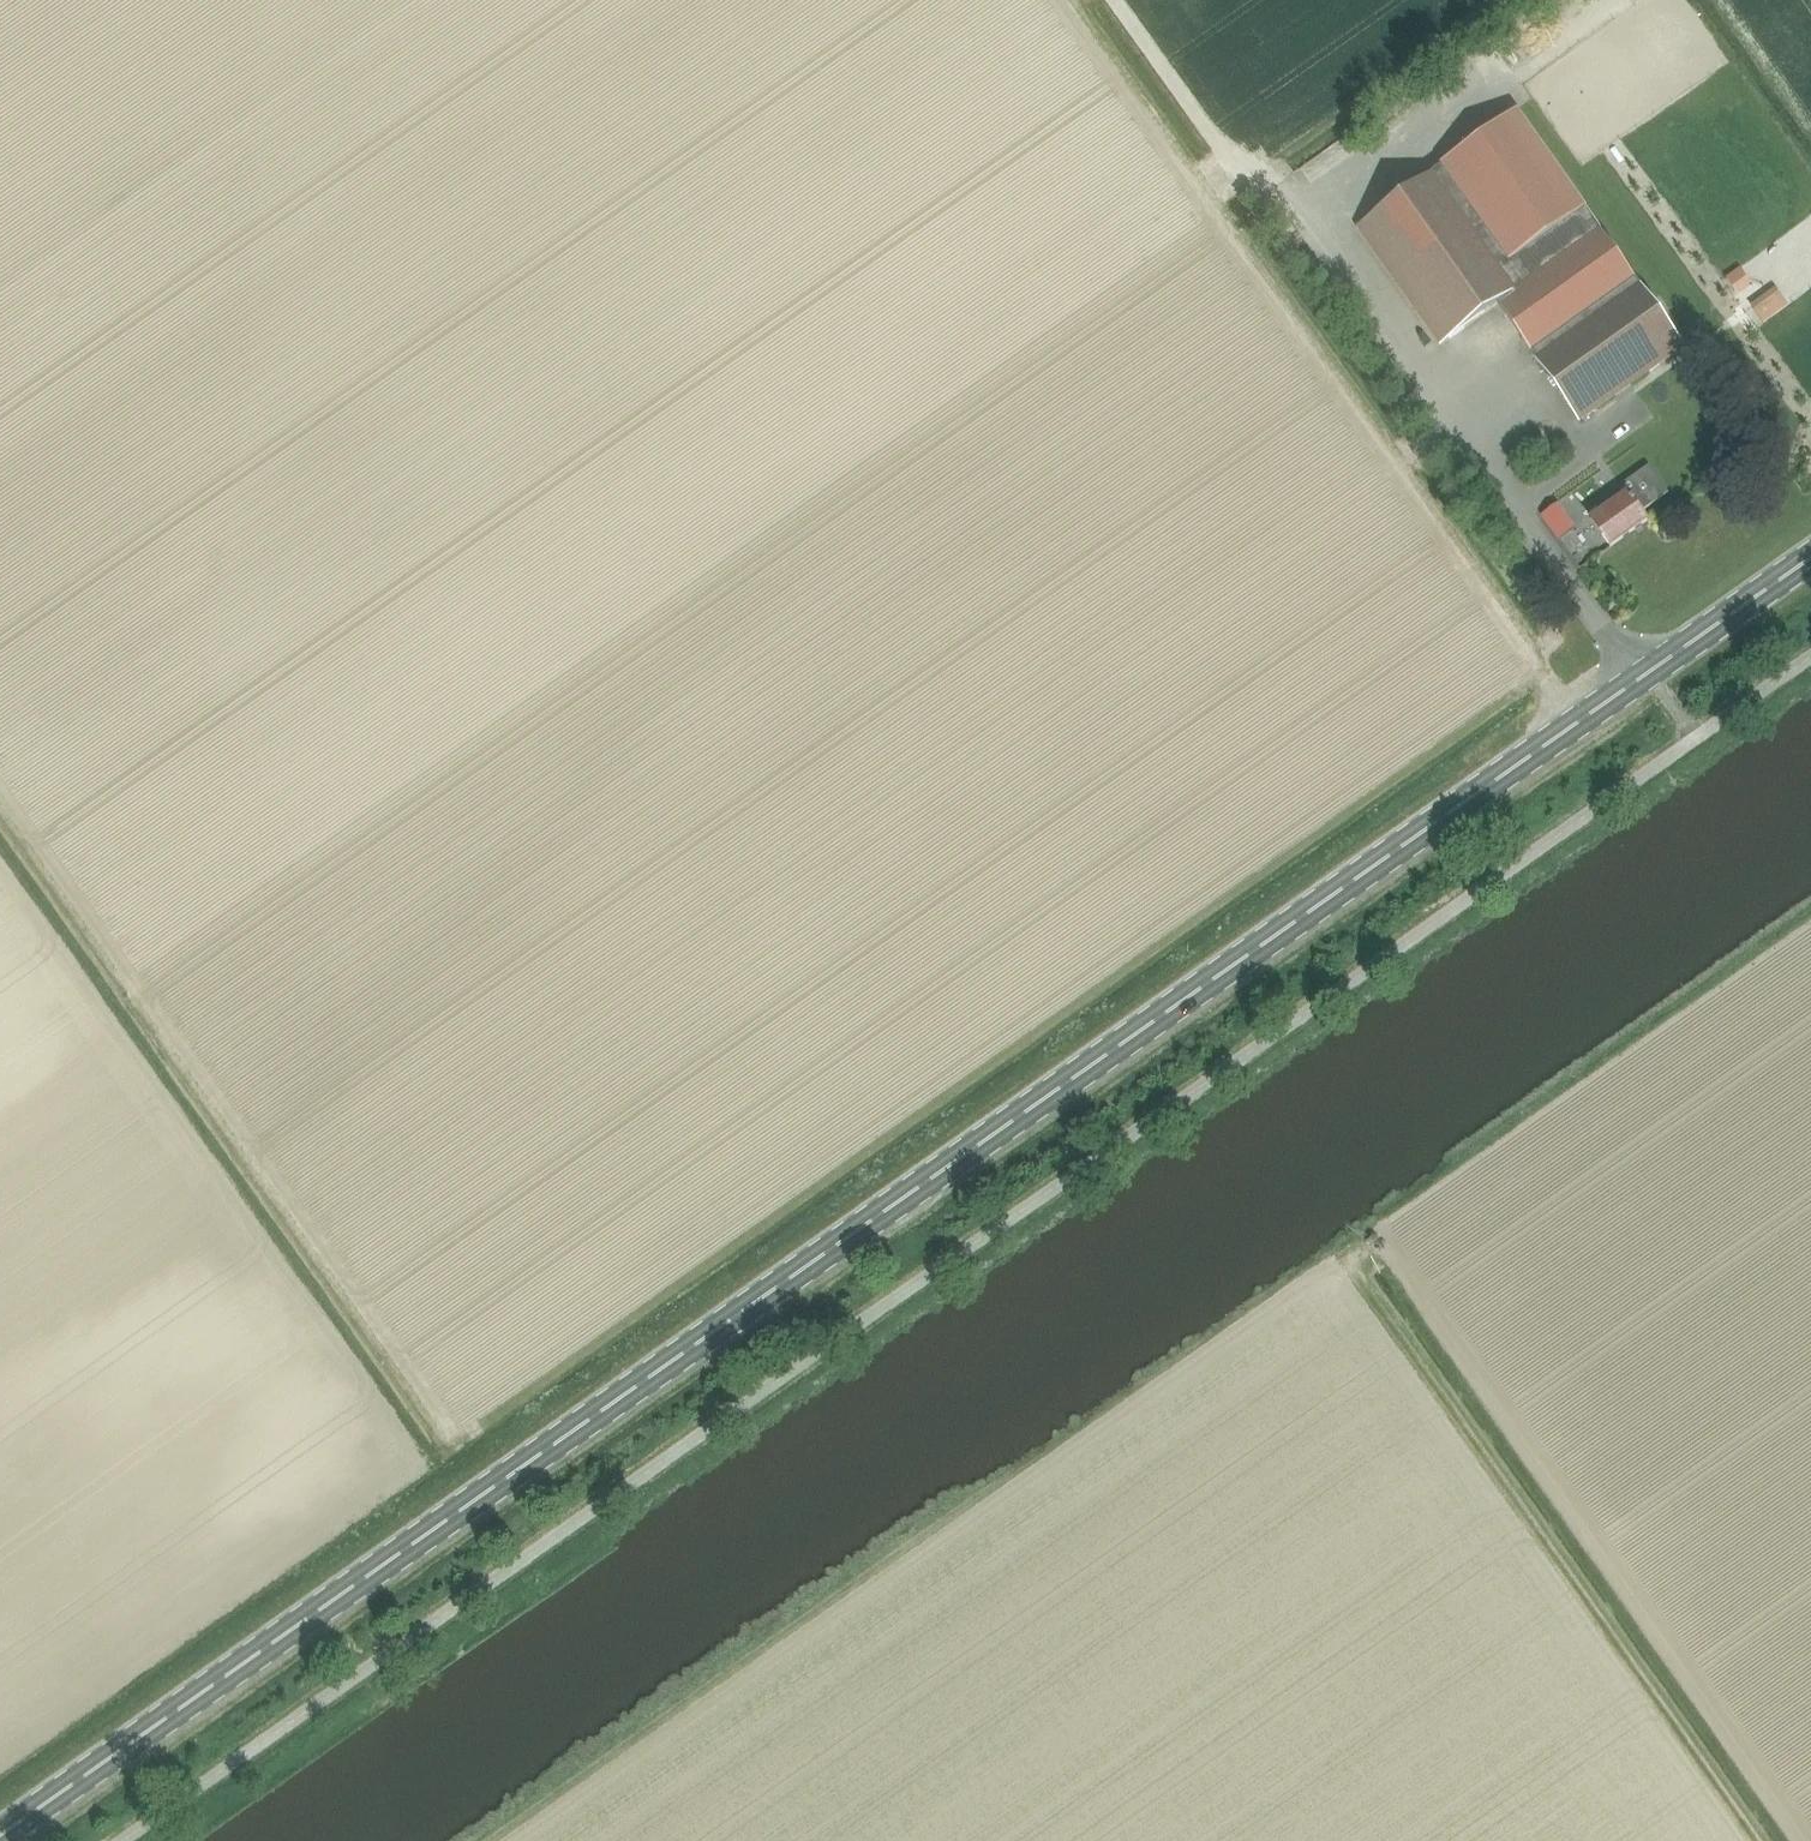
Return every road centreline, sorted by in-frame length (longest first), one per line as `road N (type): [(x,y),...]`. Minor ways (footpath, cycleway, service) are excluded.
road 1 (primary): [(0,1838),(1810,561)]

